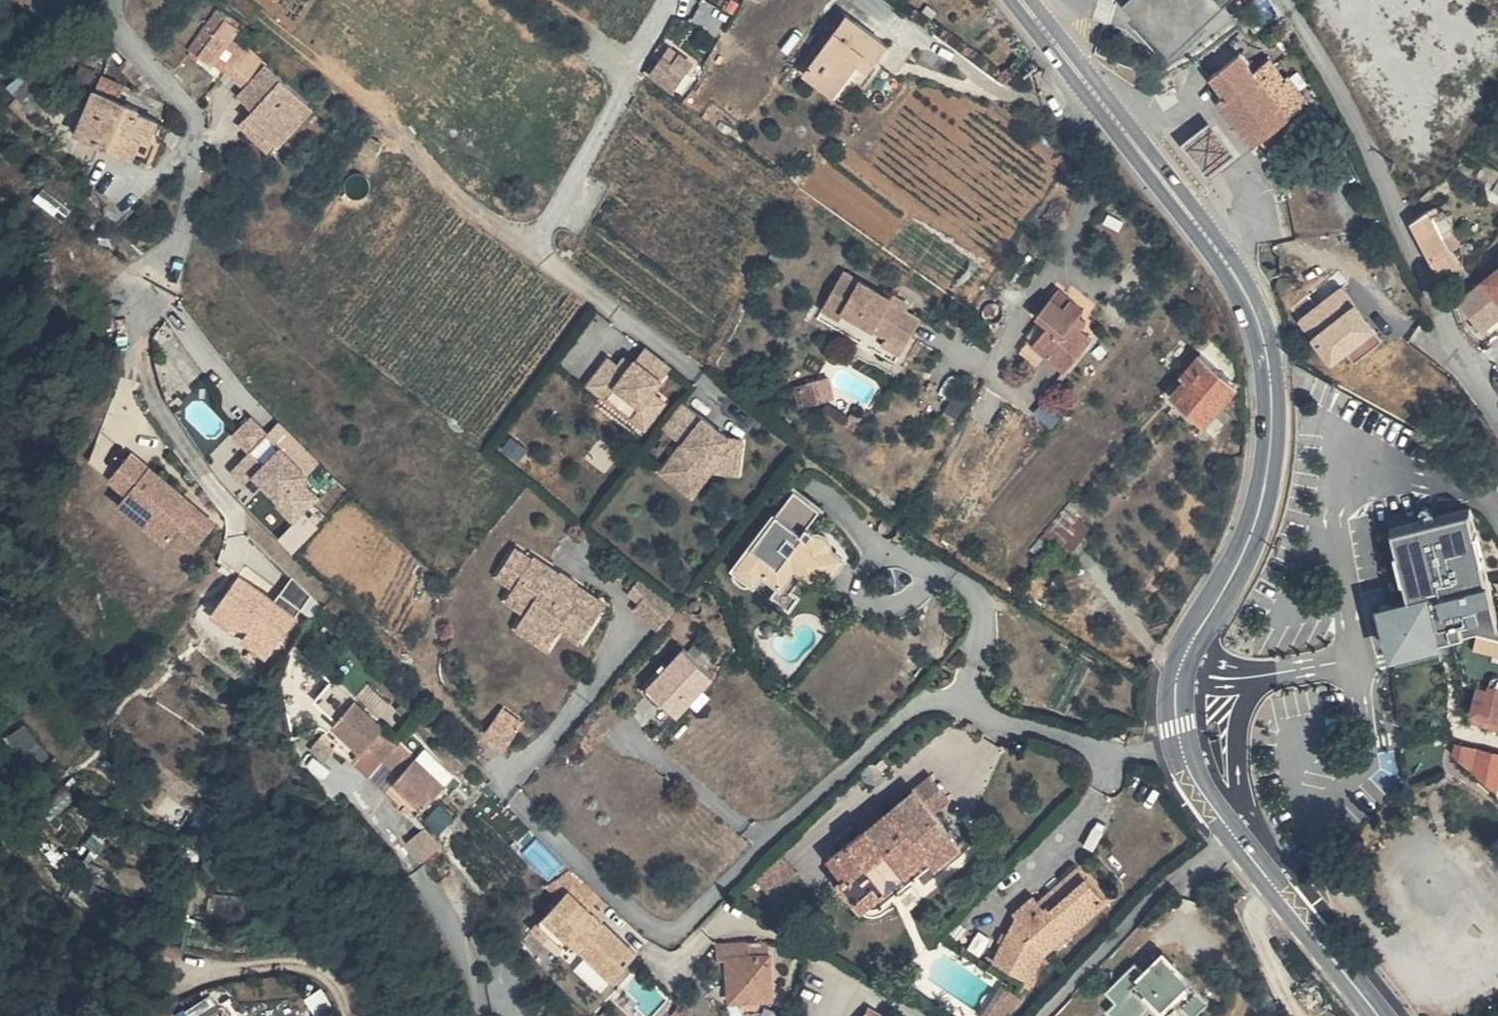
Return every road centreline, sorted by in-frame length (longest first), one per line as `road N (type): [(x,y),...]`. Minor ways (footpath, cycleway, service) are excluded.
road 1 (secondary): [(1182,752),(1174,702),(1182,663),(1243,553),(1268,476),(1273,391),(1264,342),(1220,256),(1022,0)]
road 2 (residential): [(1182,752),(1113,748),(950,700),(924,702),(676,928),(650,922),(518,793)]
road 3 (residential): [(671,0),(538,243),(551,262),(697,374)]
road 4 (residential): [(1288,0),(1497,413)]
road 5 (track): [(538,243),(501,231),(450,189),(375,105),(253,9)]
road 6 (residential): [(137,294),(159,280),(178,237),(194,181),(195,128),(172,82),(123,37),(114,0)]
road 7 (secondary): [(1381,1015),(1213,811),(1182,752)]
road 8 (residential): [(496,1015),(432,852),(371,795)]

